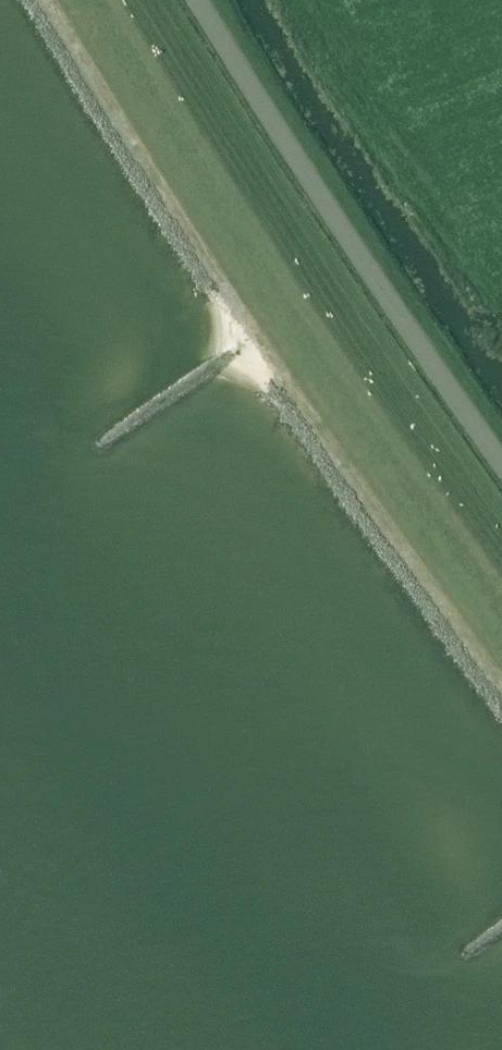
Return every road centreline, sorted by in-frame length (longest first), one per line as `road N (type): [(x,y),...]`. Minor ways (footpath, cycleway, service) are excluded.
road 1 (tertiary): [(501,458),(197,0)]

